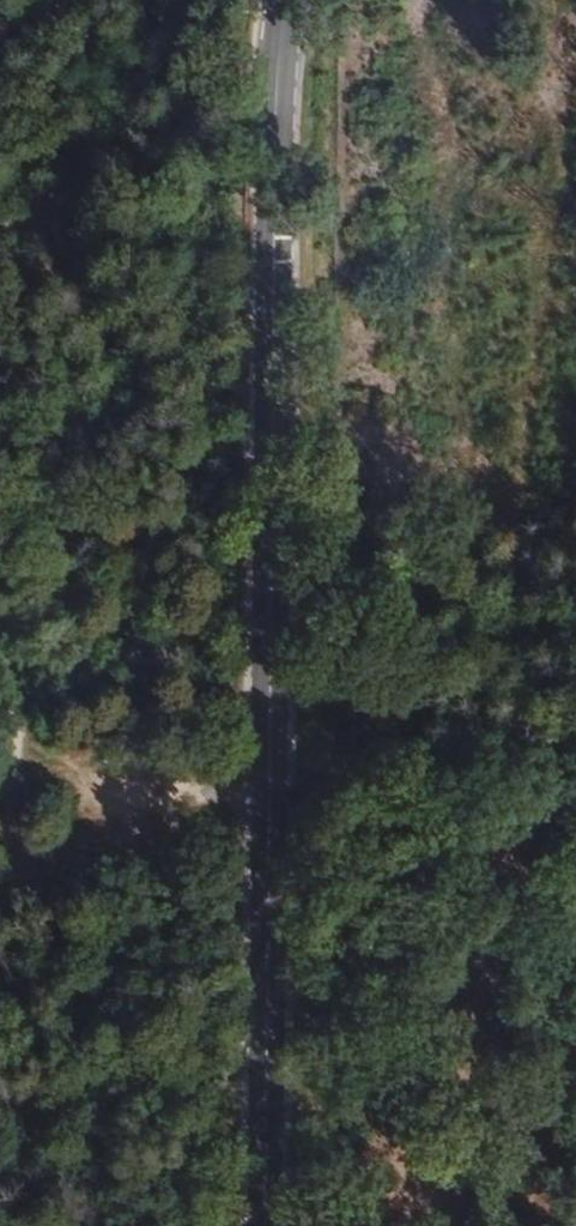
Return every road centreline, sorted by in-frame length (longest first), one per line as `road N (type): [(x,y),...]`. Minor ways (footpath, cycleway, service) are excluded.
road 1 (secondary): [(261,1225),(273,395),(288,0)]

